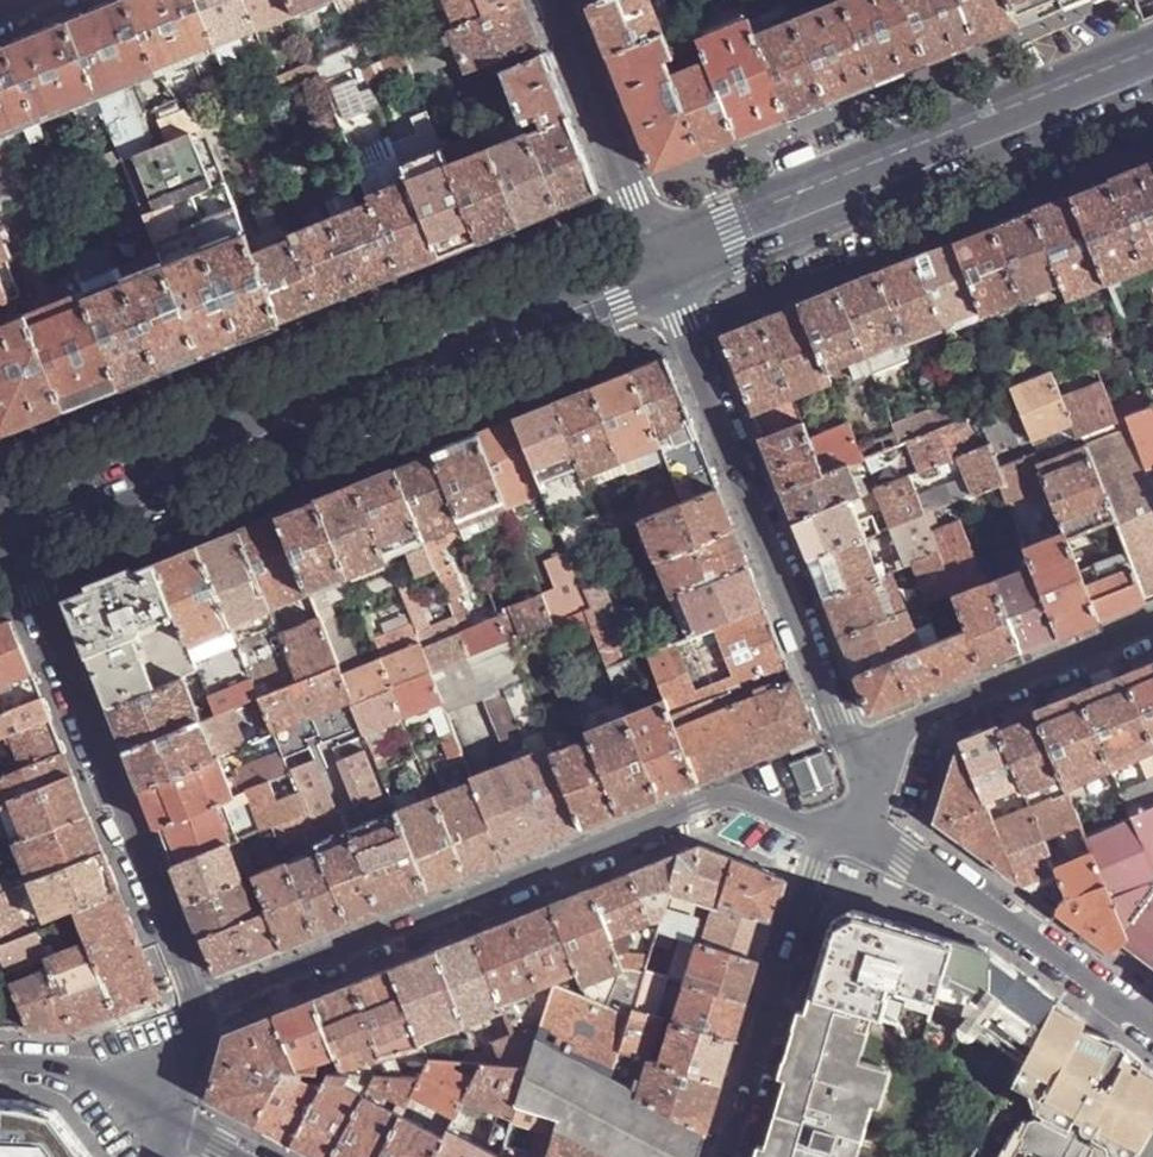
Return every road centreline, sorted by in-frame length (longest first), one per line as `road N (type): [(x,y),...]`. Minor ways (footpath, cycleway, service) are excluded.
road 1 (secondary): [(659,261),(7,525)]
road 2 (residential): [(202,1015),(720,797),(835,836)]
road 3 (residential): [(869,789),(659,261)]
road 4 (secondary): [(1152,66),(659,261)]
road 5 (unclassified): [(7,525),(202,1015)]
road 6 (residential): [(835,836),(1001,917),(1152,1028)]
road 7 (residential): [(729,1156),(818,856),(835,836)]
road 8 (residential): [(869,789),(900,733),(1152,627)]
road 9 (residential): [(557,0),(659,261)]
road 10 (tertiary): [(173,1120),(70,1075),(0,1071)]

